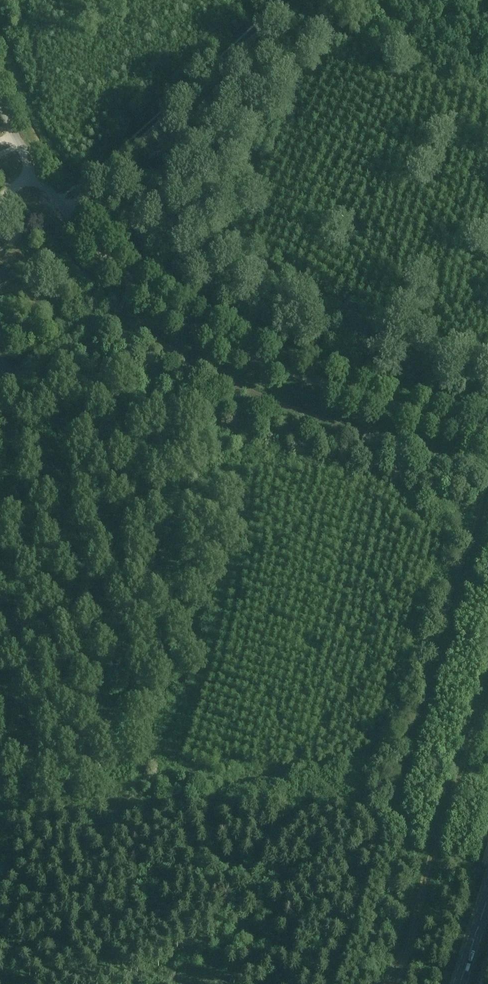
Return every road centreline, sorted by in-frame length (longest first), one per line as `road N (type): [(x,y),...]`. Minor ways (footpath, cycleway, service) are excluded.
road 1 (tertiary): [(487,434),(265,361),(158,301),(48,189),(0,103)]
road 2 (track): [(65,209),(295,0)]

